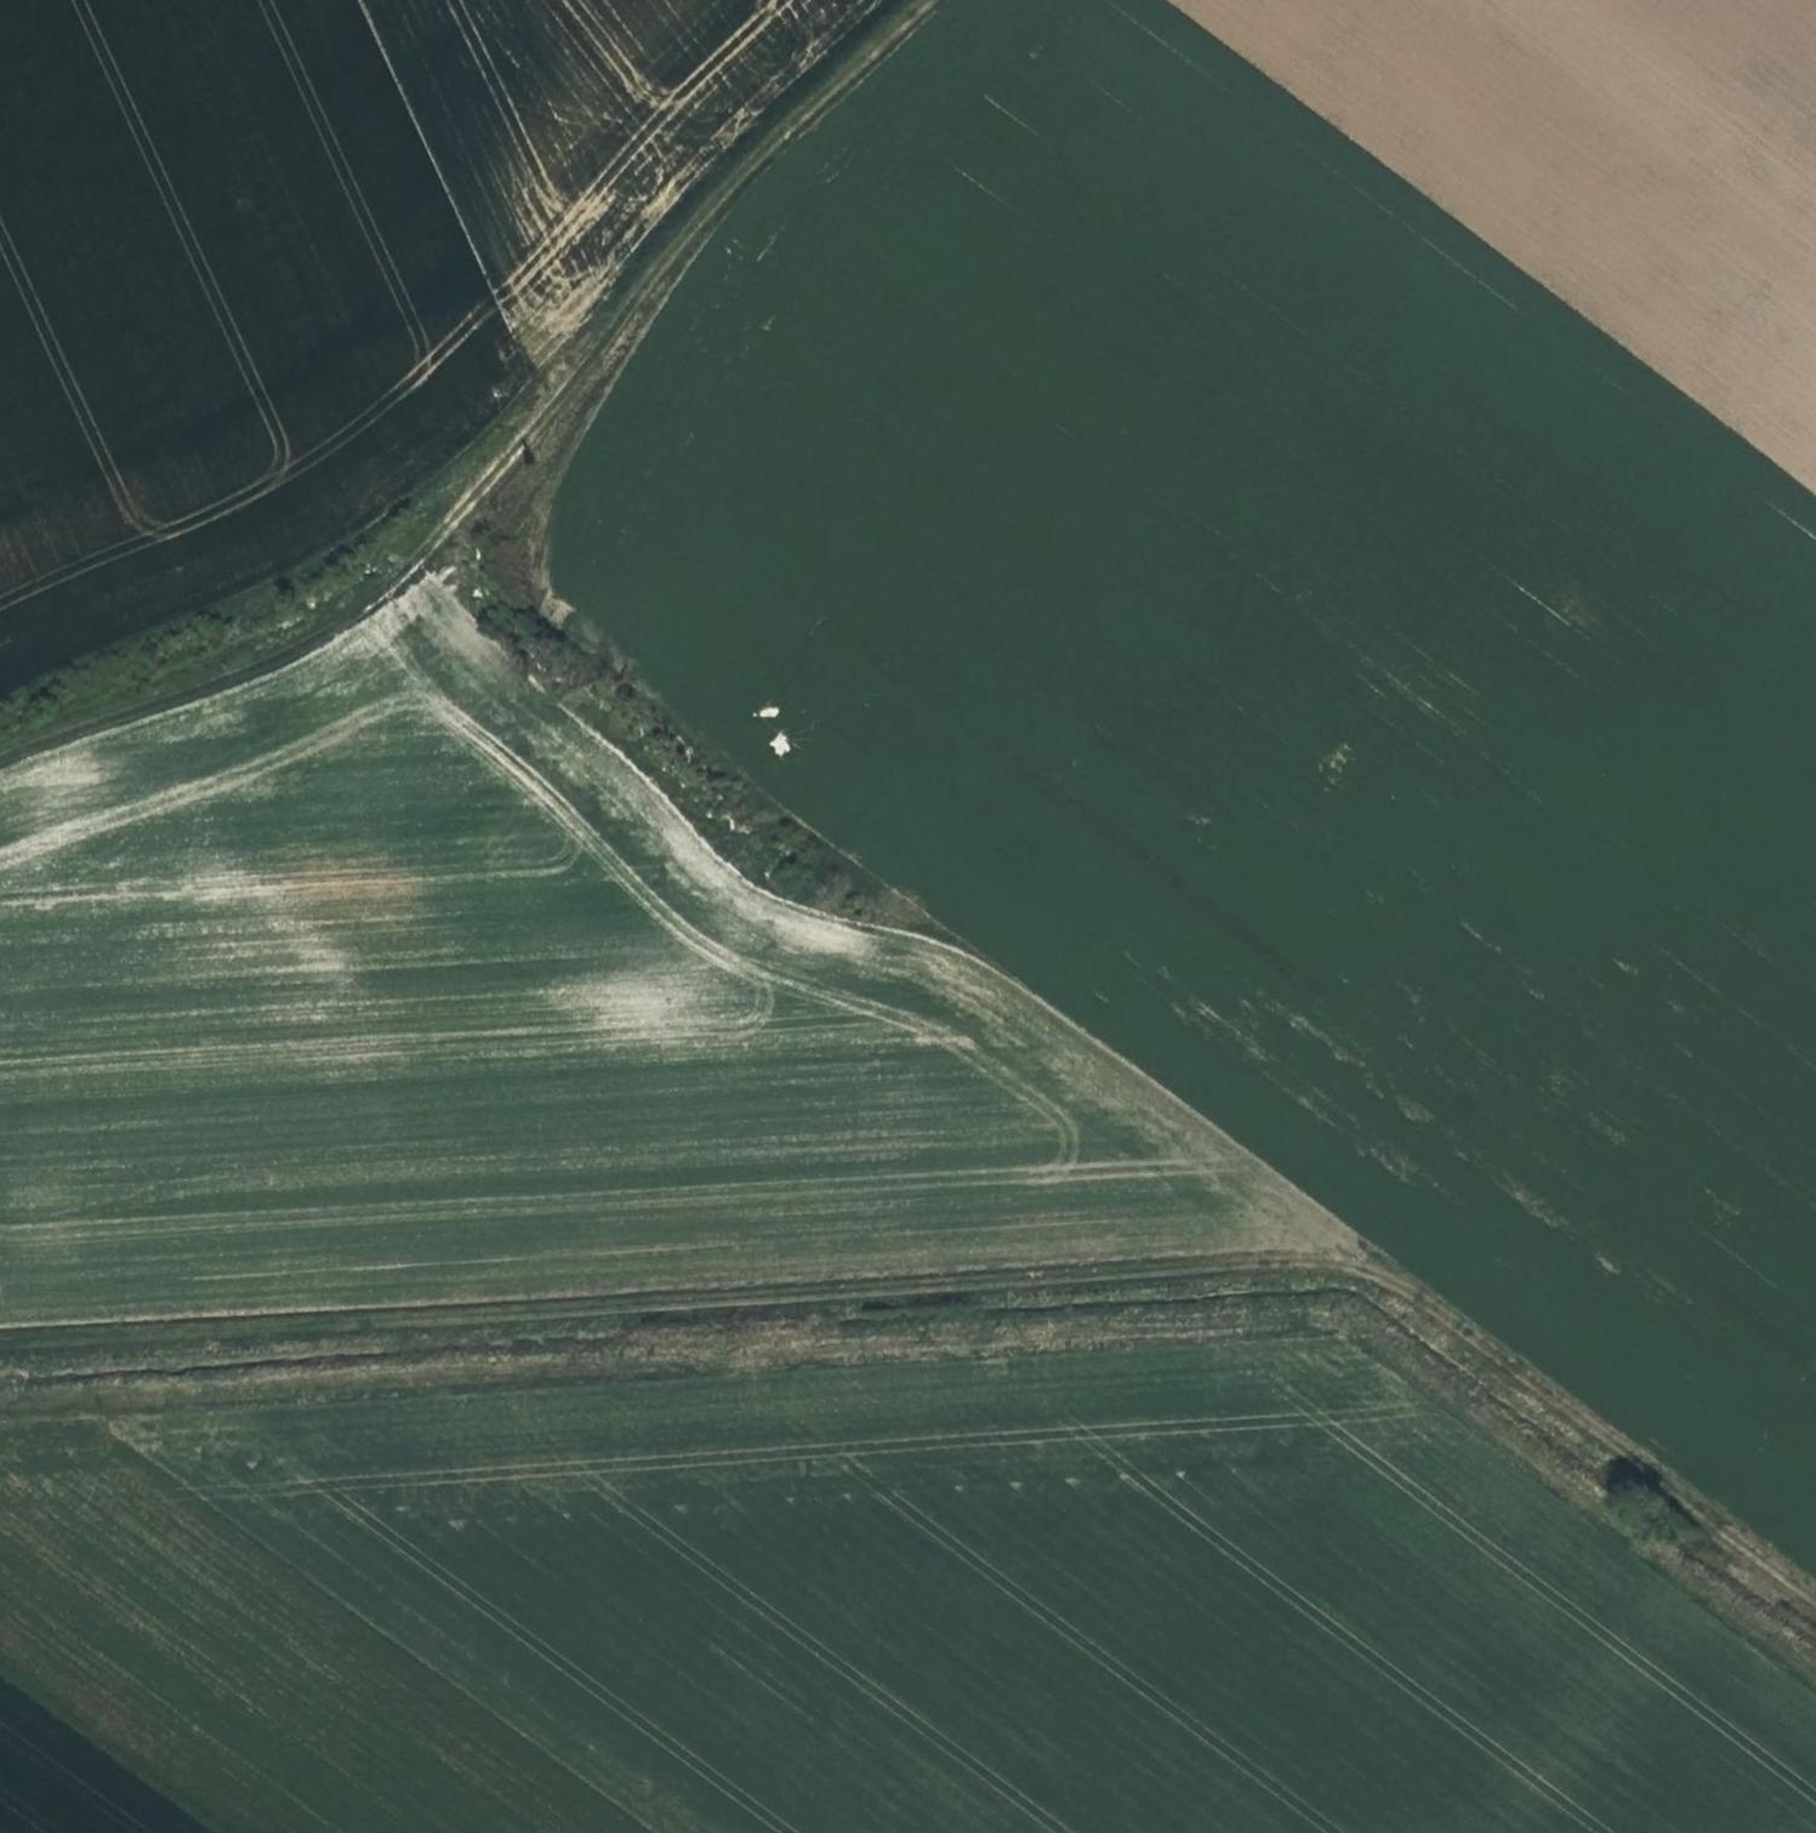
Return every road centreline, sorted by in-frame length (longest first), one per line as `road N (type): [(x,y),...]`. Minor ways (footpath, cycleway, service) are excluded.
road 1 (track): [(1815,1588),(1421,1297),(1384,1272),(1330,1260),(0,1345)]
road 2 (track): [(0,751),(43,730),(199,687),(338,622),(453,521),(596,351),(848,76),(933,0)]

